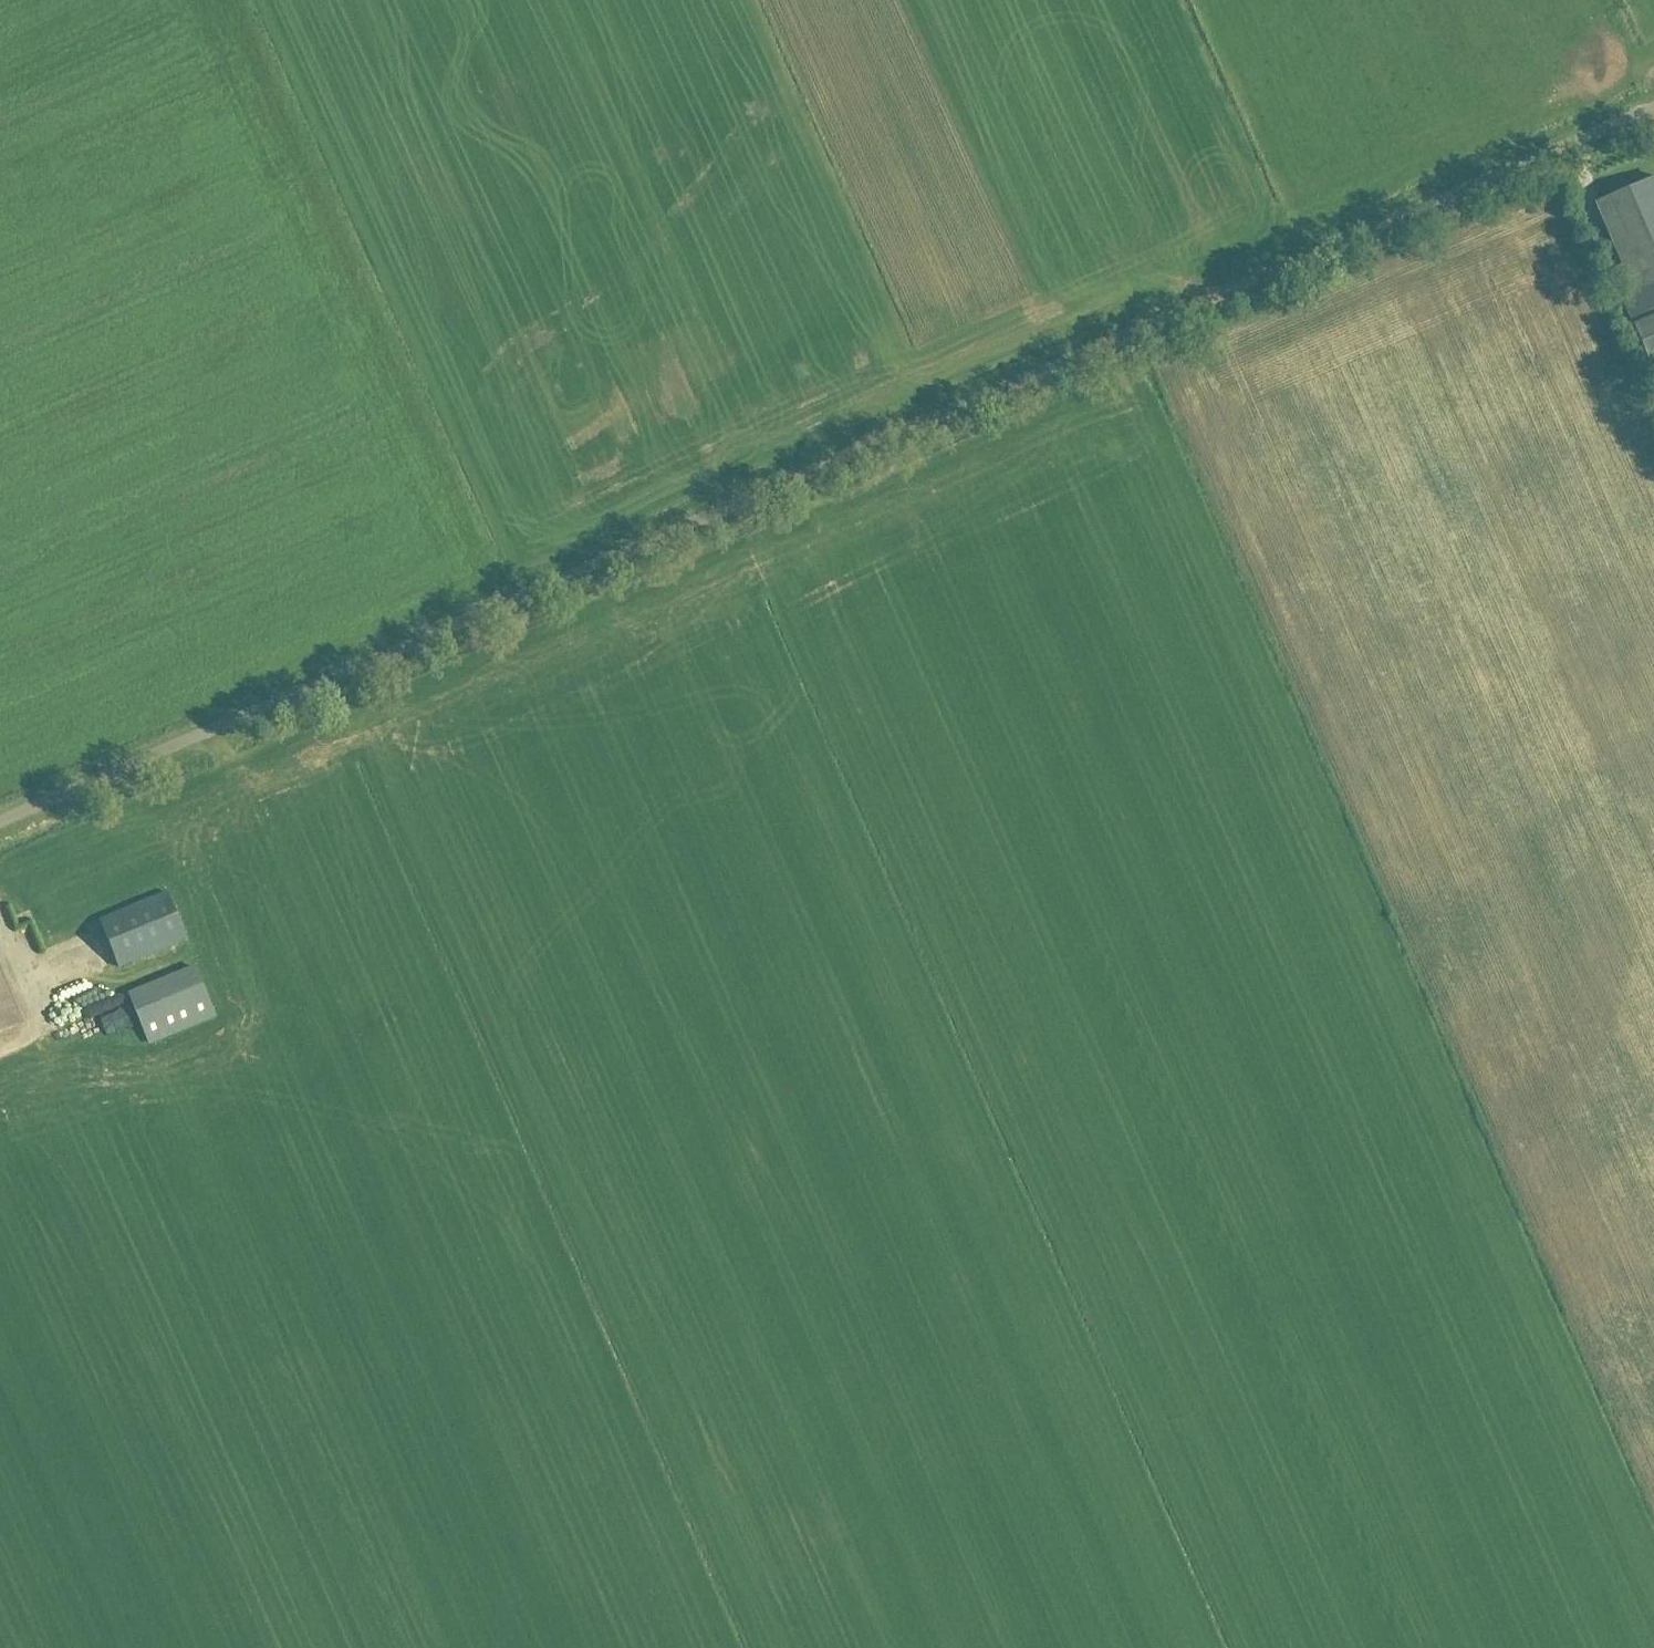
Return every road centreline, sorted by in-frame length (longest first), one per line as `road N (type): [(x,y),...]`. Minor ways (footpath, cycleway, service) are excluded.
road 1 (unclassified): [(0,819),(1653,106)]

